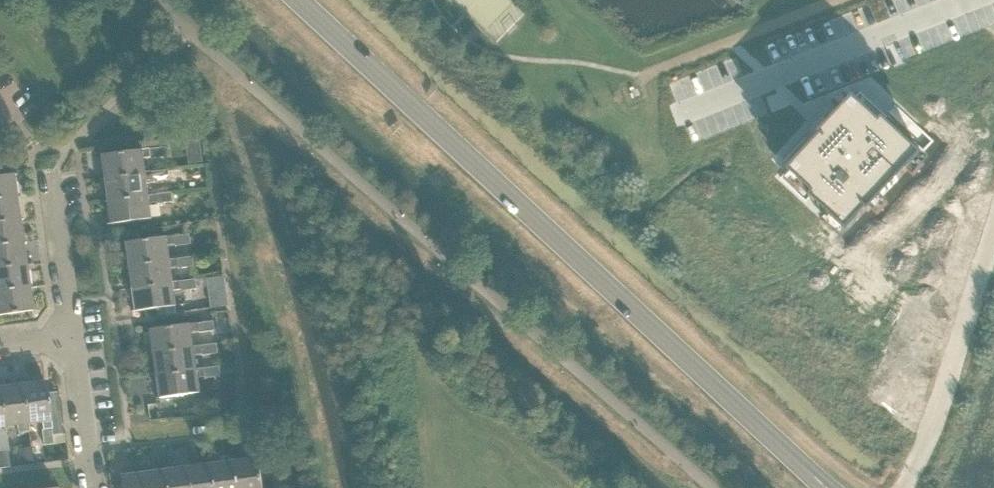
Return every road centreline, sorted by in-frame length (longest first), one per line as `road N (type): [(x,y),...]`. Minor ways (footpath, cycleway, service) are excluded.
road 1 (secondary): [(827,487),(298,0)]
road 2 (residential): [(71,334),(53,180)]
road 3 (residential): [(90,487),(71,334)]

